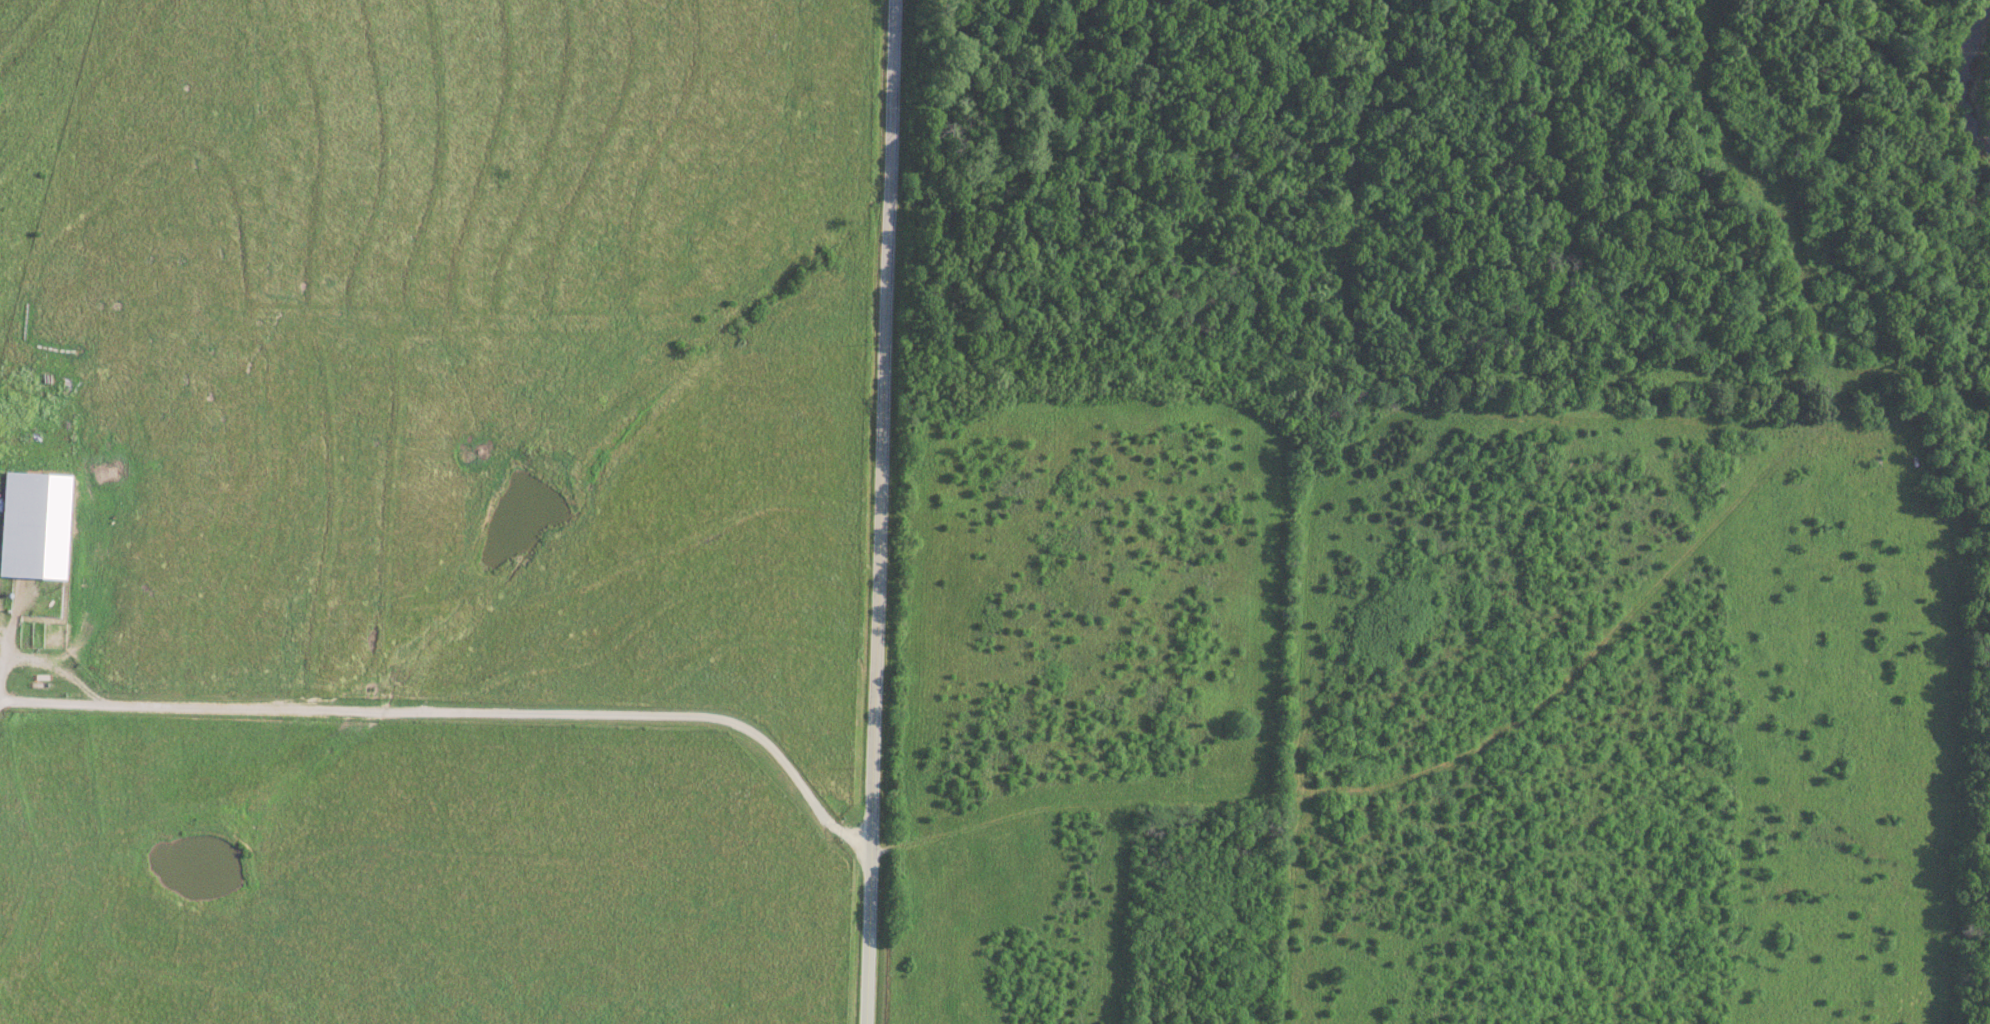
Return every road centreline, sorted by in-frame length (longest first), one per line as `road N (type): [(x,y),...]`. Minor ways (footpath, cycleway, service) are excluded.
road 1 (secondary): [(863,1023),(893,0)]

